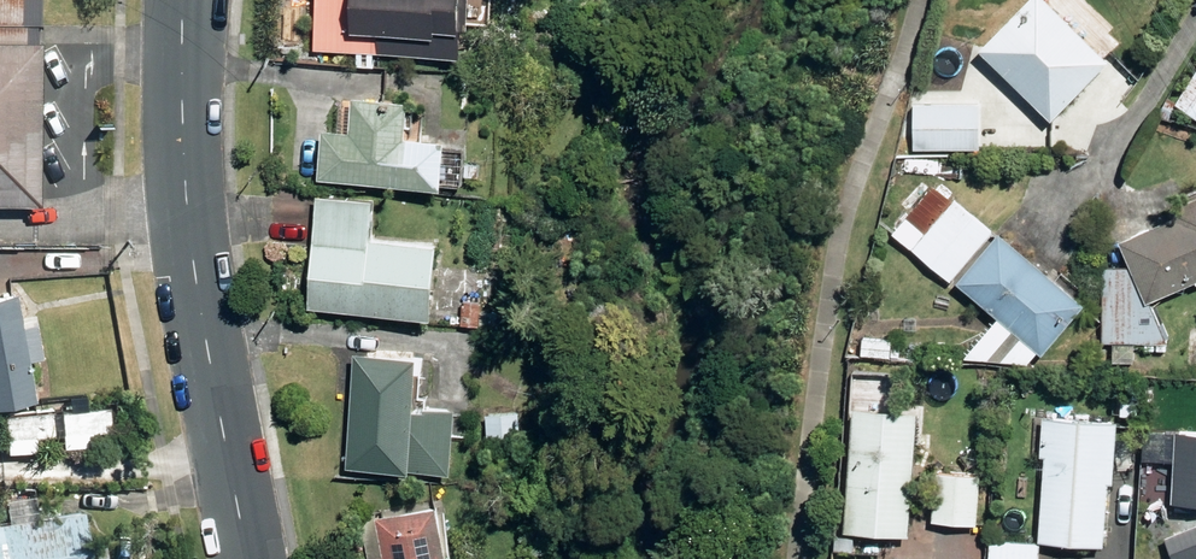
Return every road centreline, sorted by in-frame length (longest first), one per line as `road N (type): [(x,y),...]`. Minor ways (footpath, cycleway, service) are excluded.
road 1 (secondary): [(252,558),(185,227),(183,0)]

